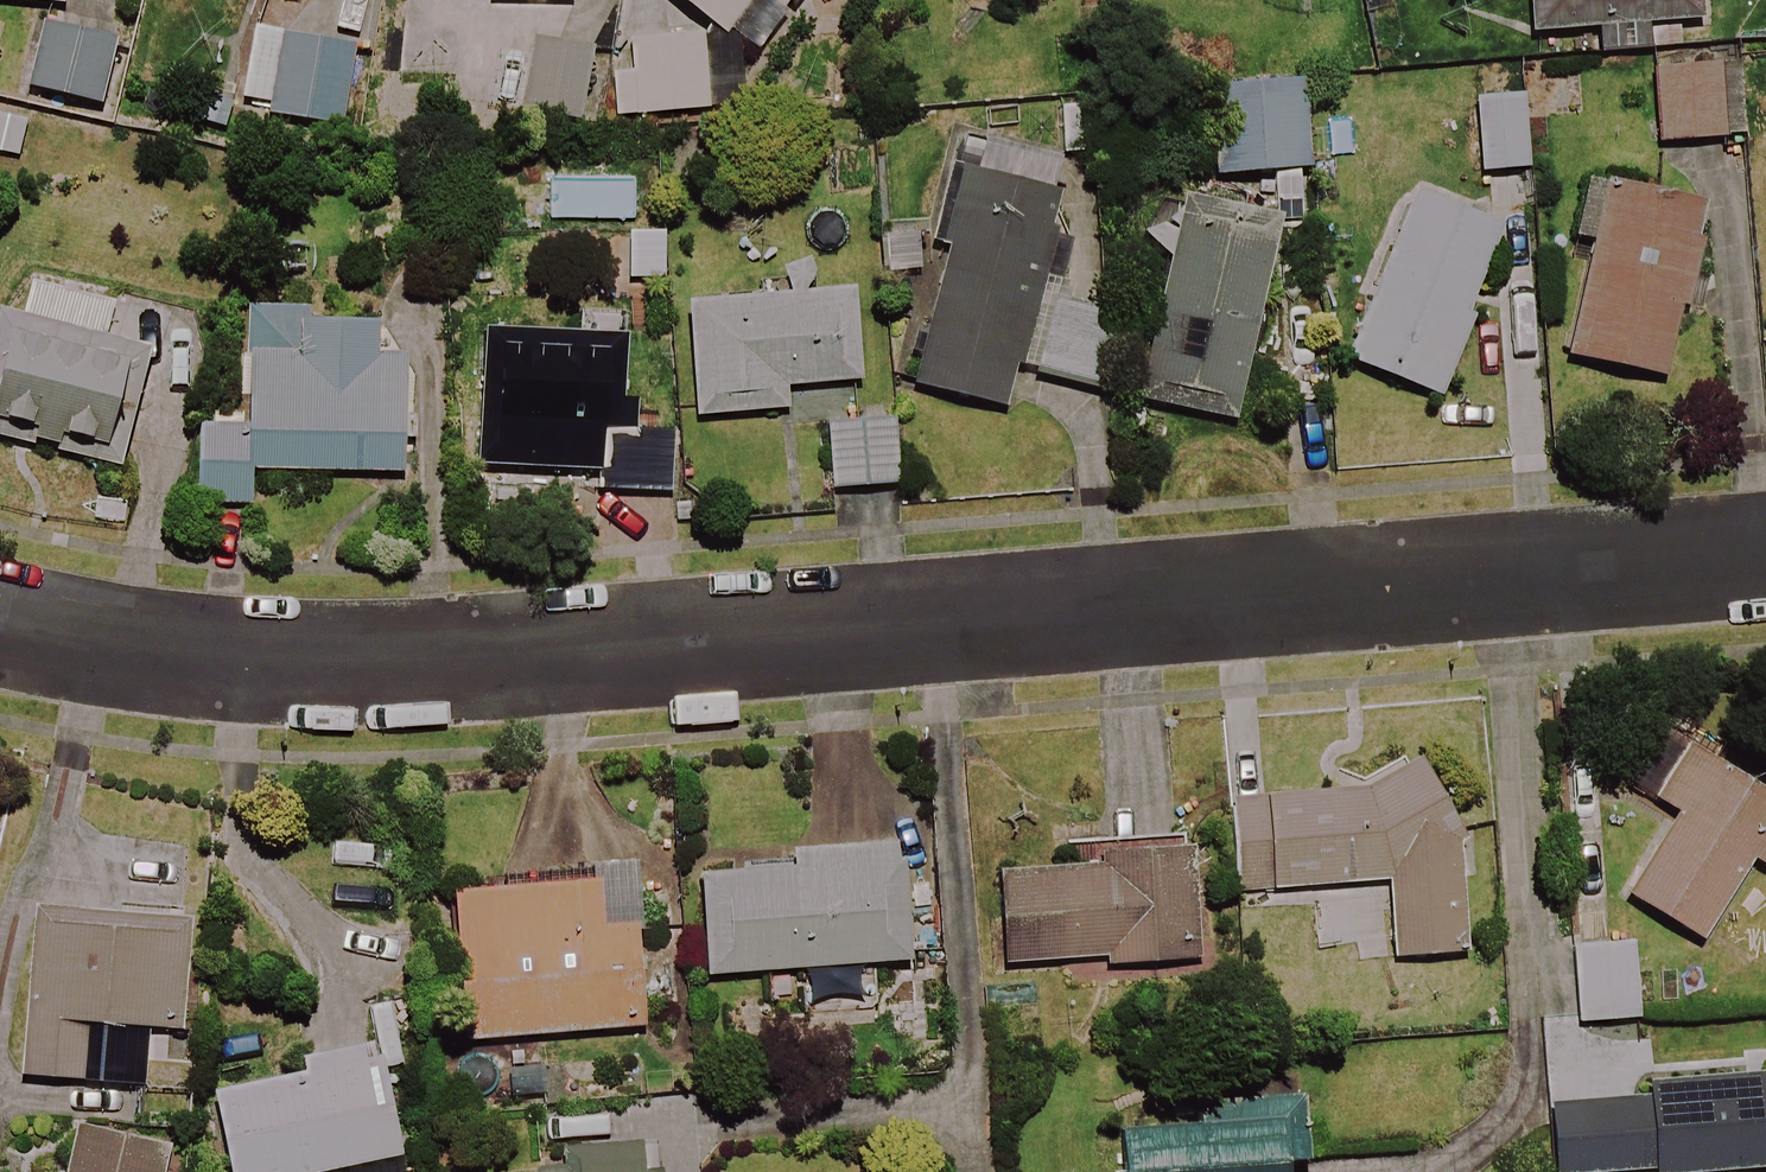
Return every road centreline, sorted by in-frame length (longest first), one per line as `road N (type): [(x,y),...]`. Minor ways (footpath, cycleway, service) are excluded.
road 1 (residential): [(1765,551),(417,660),(219,653),(0,621)]

